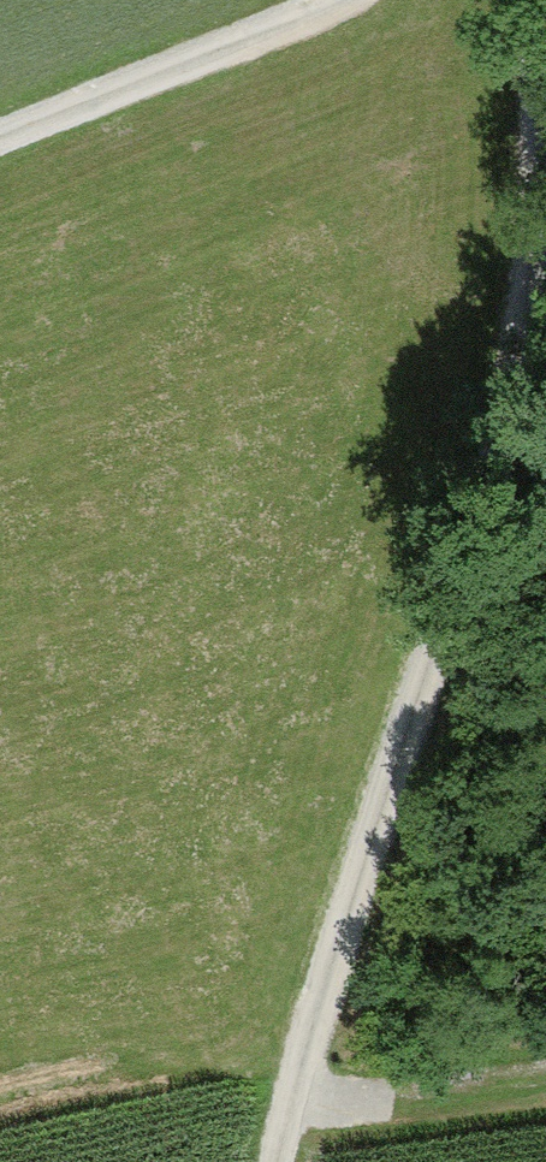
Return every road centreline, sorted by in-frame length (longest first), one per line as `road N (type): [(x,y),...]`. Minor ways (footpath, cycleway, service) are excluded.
road 1 (track): [(281,1161),(323,1007),(442,662),(531,306),(545,73)]
road 2 (track): [(330,0),(0,139)]
road 3 (track): [(338,965),(545,947)]

